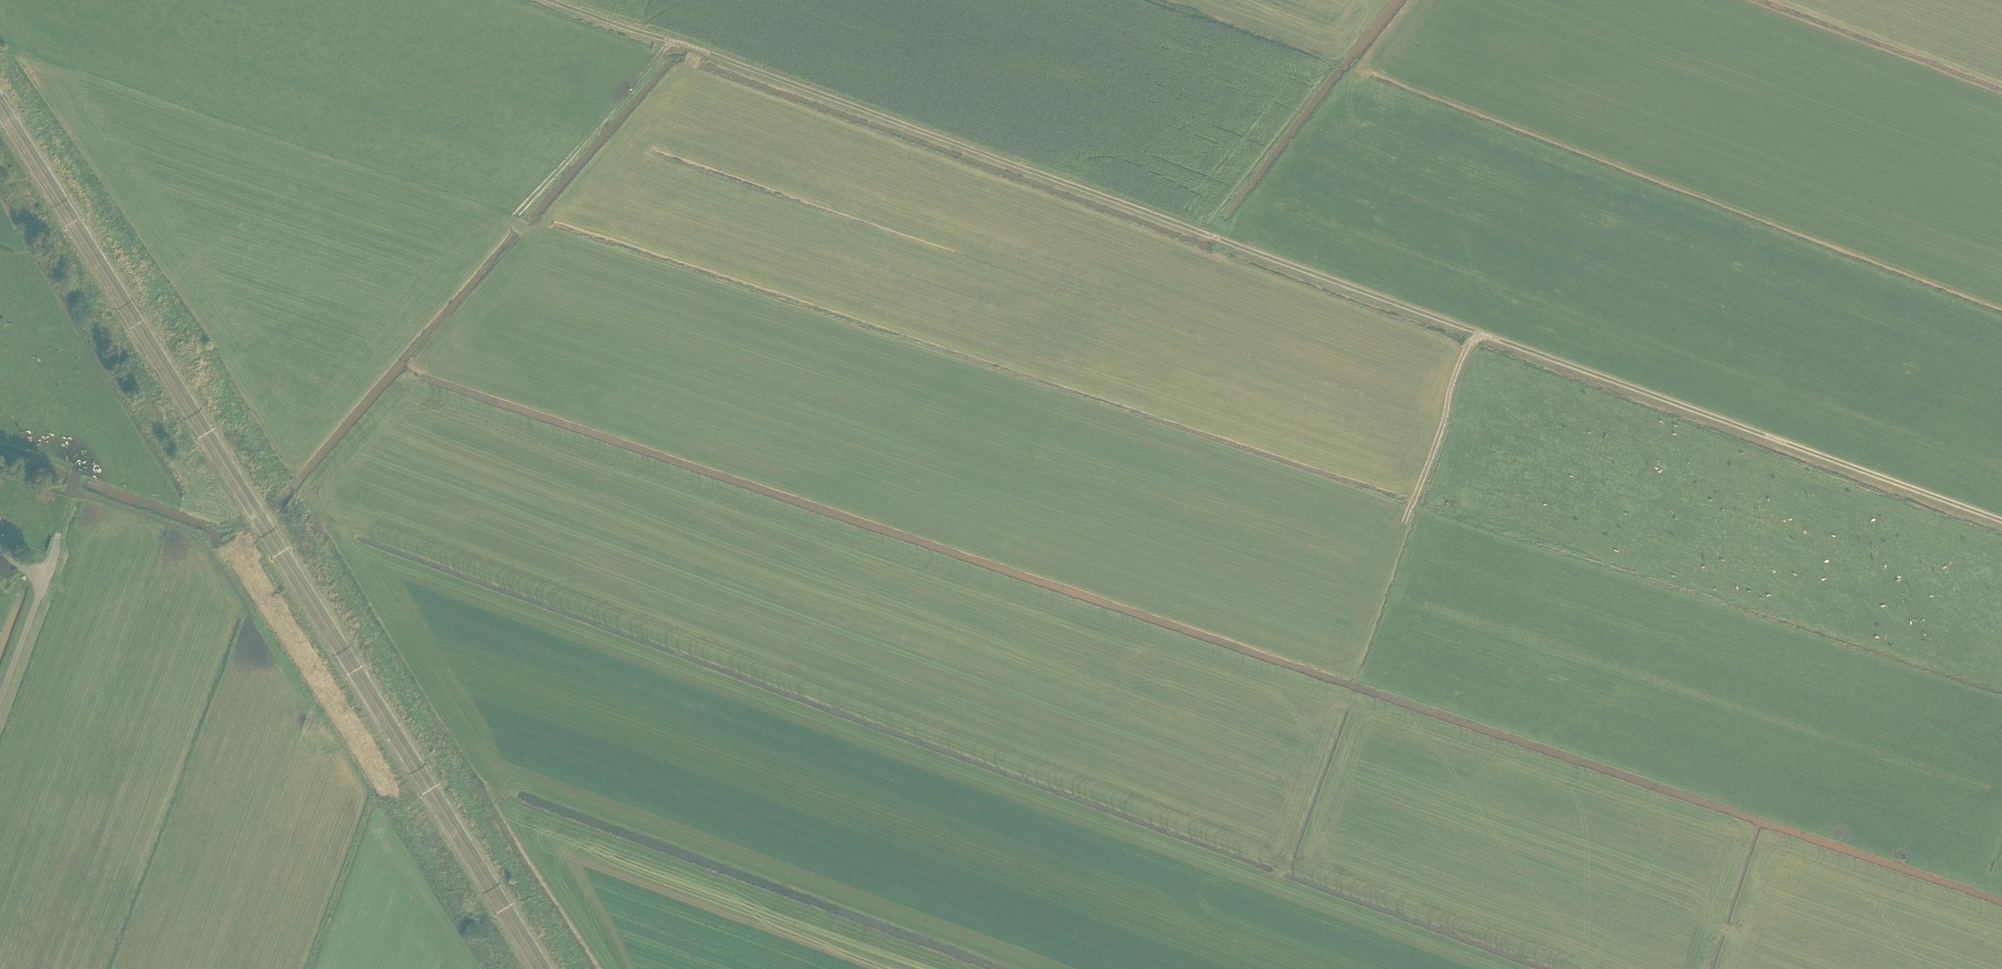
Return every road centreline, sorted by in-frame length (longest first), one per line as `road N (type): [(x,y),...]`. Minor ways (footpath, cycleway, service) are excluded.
road 1 (unclassified): [(0,698),(58,542)]

